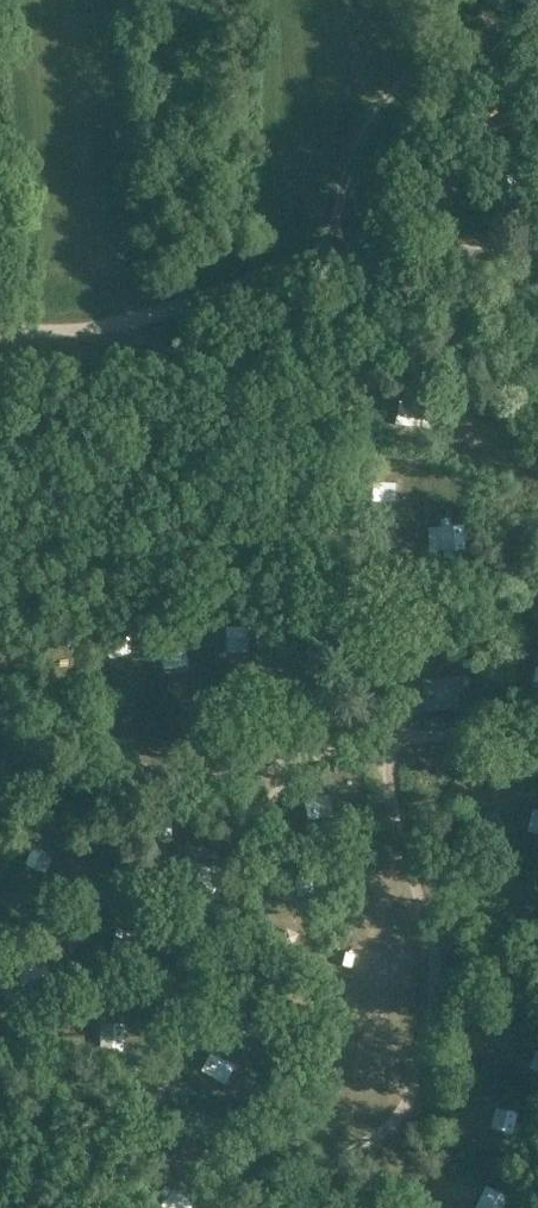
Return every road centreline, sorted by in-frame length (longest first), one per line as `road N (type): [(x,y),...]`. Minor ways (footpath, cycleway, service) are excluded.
road 1 (track): [(318,752),(322,659),(374,349),(358,211),(452,0)]
road 2 (track): [(0,325),(98,331),(359,250),(478,244),(537,229)]
road 3 (track): [(537,733),(378,738),(285,764),(39,772),(0,785)]
road 4 (track): [(378,738),(435,946),(427,1047),(397,1122),(319,1176),(310,1207)]

